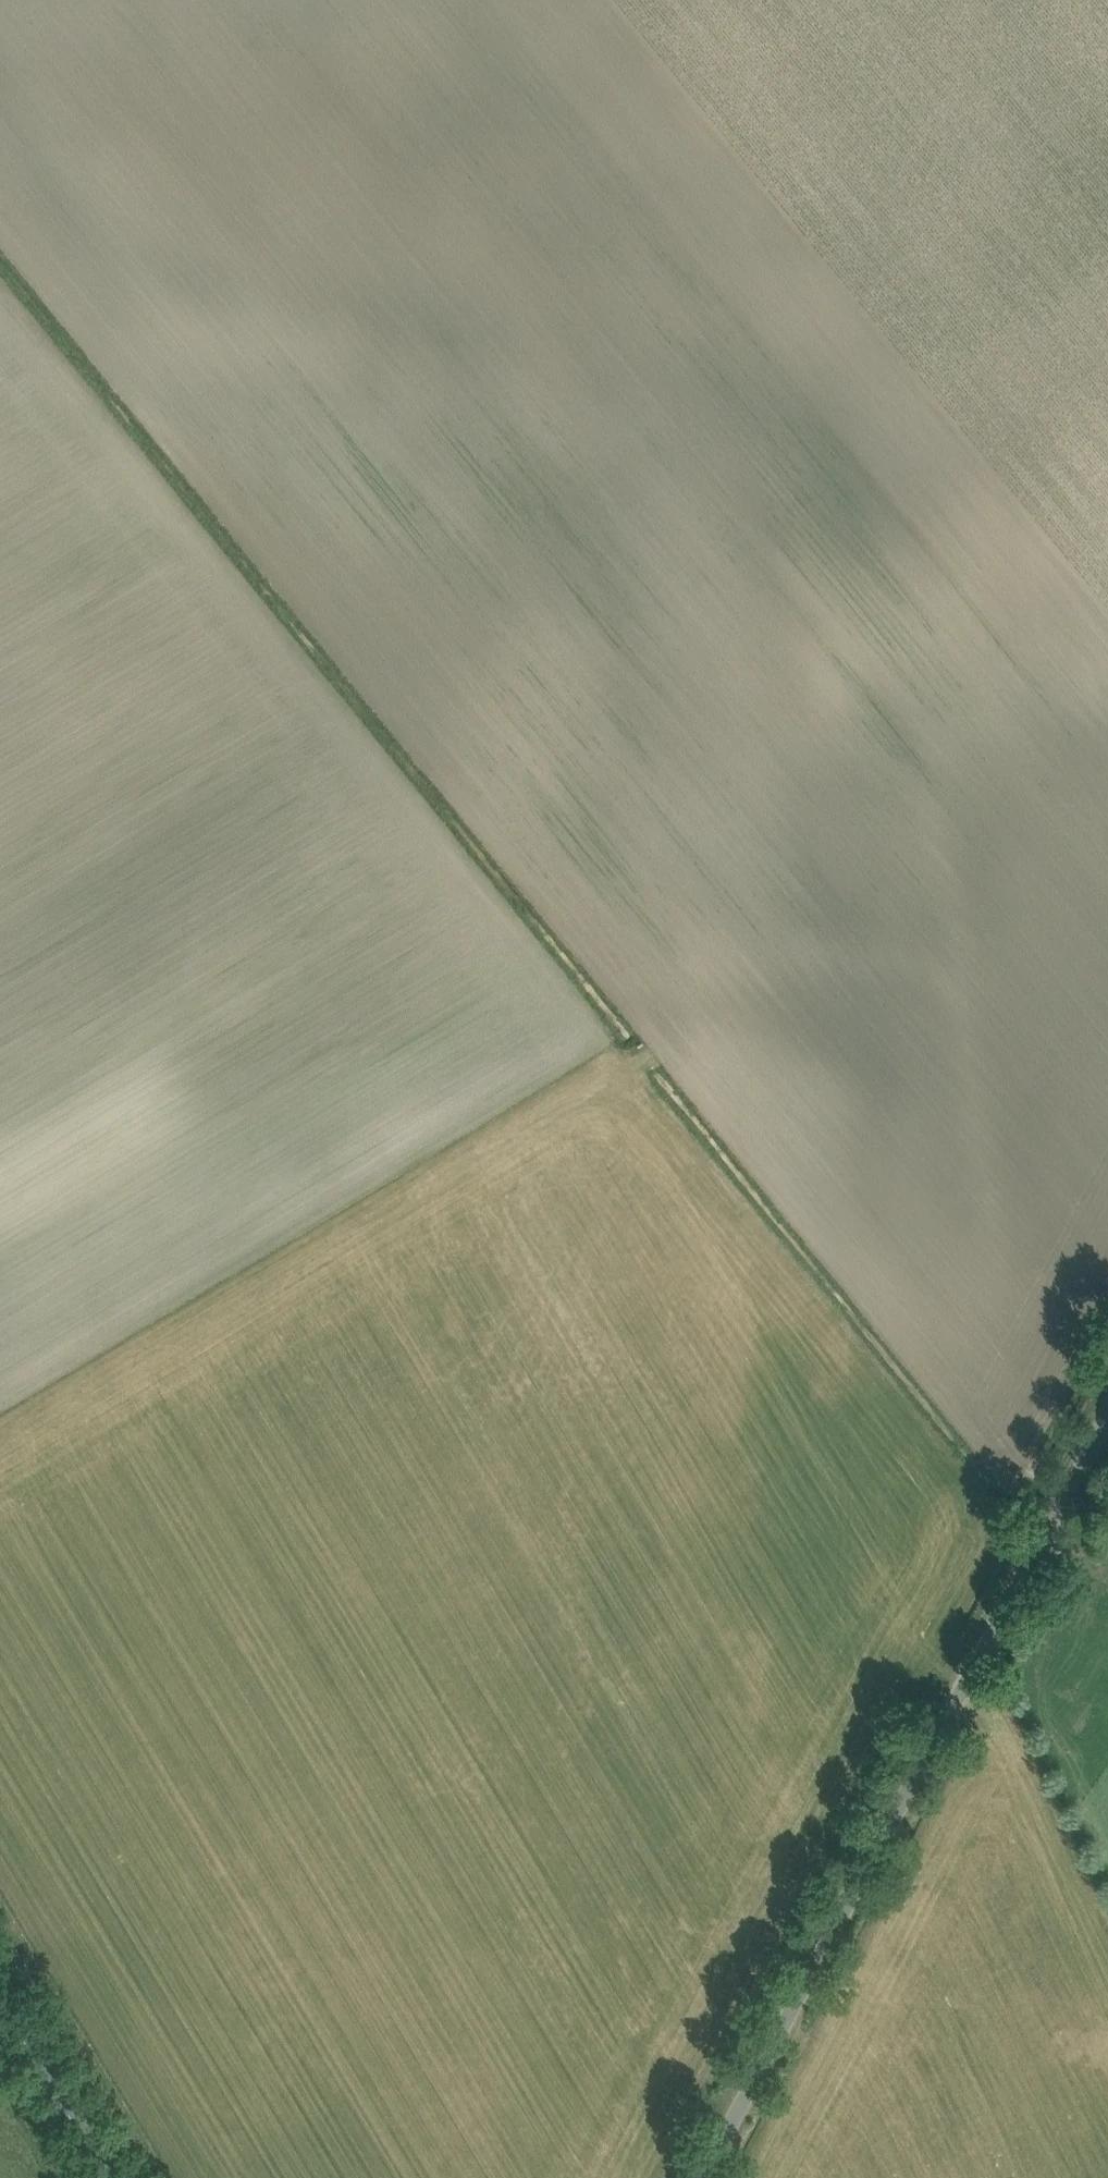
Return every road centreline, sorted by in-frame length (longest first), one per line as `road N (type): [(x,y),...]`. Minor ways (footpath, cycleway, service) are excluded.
road 1 (unclassified): [(697,2177),(1107,1407)]
road 2 (tertiary): [(112,2177),(0,1993)]

